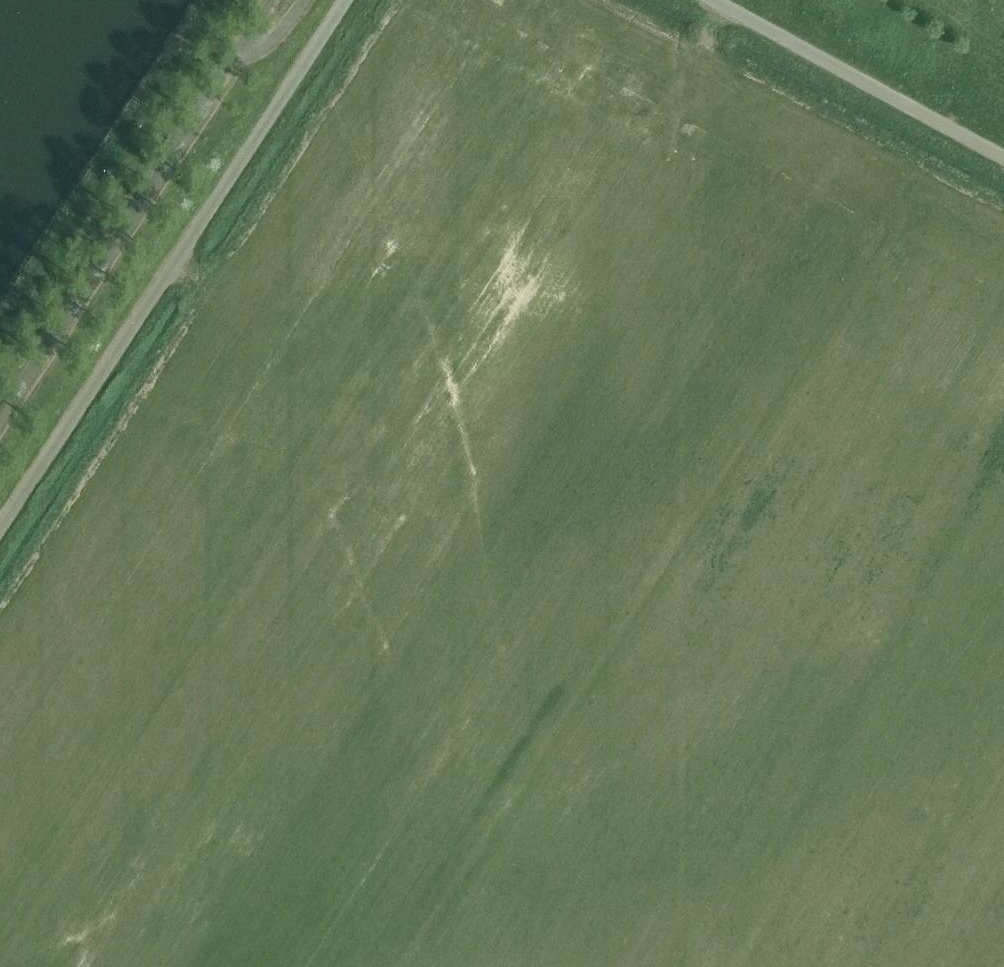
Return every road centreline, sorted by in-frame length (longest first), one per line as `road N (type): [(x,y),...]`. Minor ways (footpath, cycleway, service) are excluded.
road 1 (unclassified): [(0,529),(346,0)]
road 2 (unclassified): [(1003,156),(719,0)]

